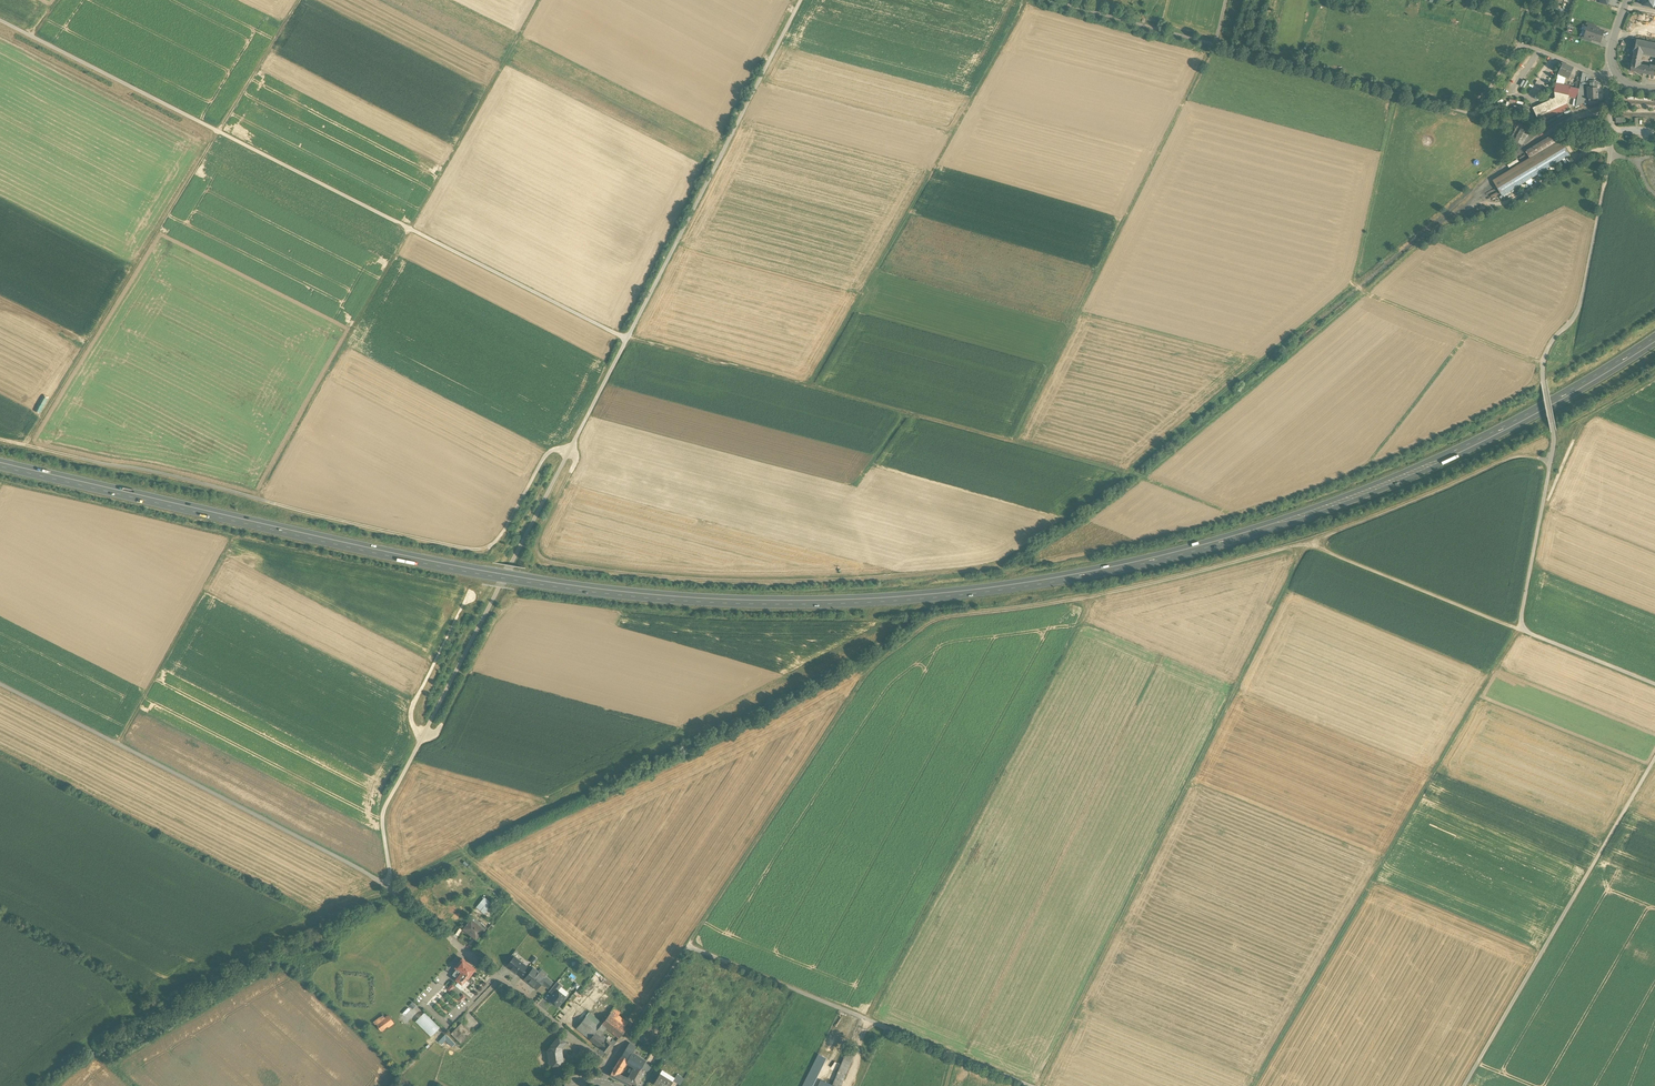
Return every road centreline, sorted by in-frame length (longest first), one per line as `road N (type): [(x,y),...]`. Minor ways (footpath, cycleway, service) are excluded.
road 1 (trunk): [(0,464),(566,586),(703,600),(899,599),(1079,576),(1285,522),(1489,436),(1654,340)]
road 2 (track): [(259,498),(483,550),(510,522),(546,455),(564,449),(575,462),(539,545),(552,563),(784,582),(996,563),(1136,478),(1357,285),(1365,291)]
road 3 (track): [(0,22),(614,335),(1140,479),(1220,511)]
road 4 (track): [(801,0),(385,809),(389,886)]
road 5 (track): [(62,1085),(97,1054),(88,1042),(172,995),(746,723),(907,632)]
road 6 (track): [(860,663),(869,679),(903,646),(951,618),(1204,570),(1343,529),(1521,456),(1551,461)]
road 7 (track): [(1025,563),(1117,502),(1365,291),(1544,363)]
road 8 (track): [(1310,547),(1038,1085)]
road 9 (track): [(539,0),(259,498)]
road 10 (track): [(1519,629),(1257,1085)]
road 11 (track): [(28,447),(300,0)]
road 12 (track): [(1519,629),(1554,440),(1544,363),(1581,303),(1612,129)]
road 13 (track): [(642,1017),(688,947),(1029,1085)]
road 14 (track): [(1089,597),(879,996)]
road 15 (track): [(815,391),(1033,0)]
road 16 (track): [(1016,445),(1214,44)]
road 17 (track): [(389,886),(0,684)]
road 18 (track): [(1464,1085),(1654,758)]
road 19 (track): [(1214,44),(1473,115),(1515,51),(1539,51)]
road 20 (track): [(869,679),(688,947)]
road 21 (track): [(28,447),(259,498)]
road 22 (track): [(230,541),(117,744)]
road 23 (track): [(1310,547),(1519,629)]
road 24 (residential): [(607,1066),(441,932)]
road 25 (track): [(1397,93),(1357,285)]
road 26 (track): [(1049,0),(1214,44)]
road 27 (track): [(422,736),(438,731),(507,604)]
road 28 (track): [(422,736),(412,722),(413,705),(470,597)]
road 29 (track): [(1654,685),(1519,629)]
road 30 (track): [(1611,145),(1495,205)]
road 31 (unclassified): [(1654,91),(1630,86),(1613,69),(1627,0)]

